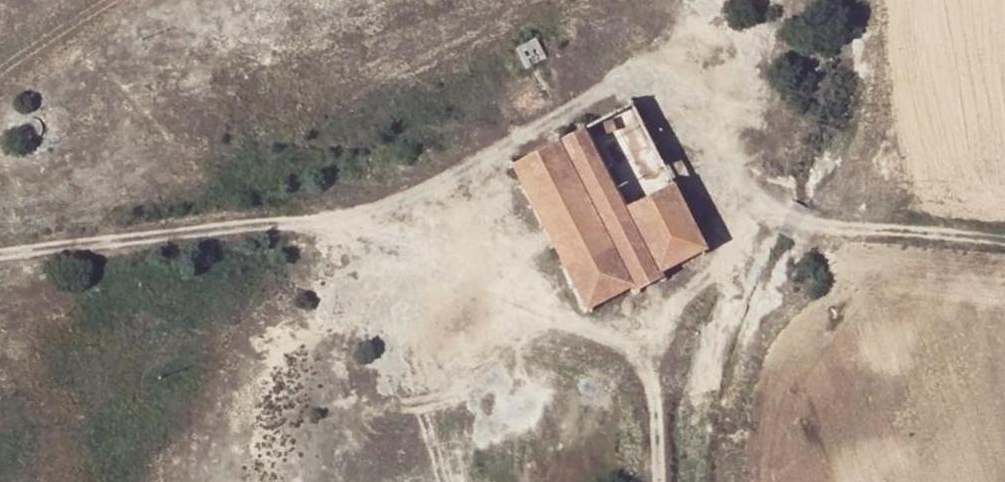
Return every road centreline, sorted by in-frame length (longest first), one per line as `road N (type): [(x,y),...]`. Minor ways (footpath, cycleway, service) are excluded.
road 1 (track): [(0,256),(346,224),(419,195),(622,81),(646,89),(758,194),(829,222),(1004,242)]
road 2 (track): [(346,224),(626,341),(648,366),(659,481)]

